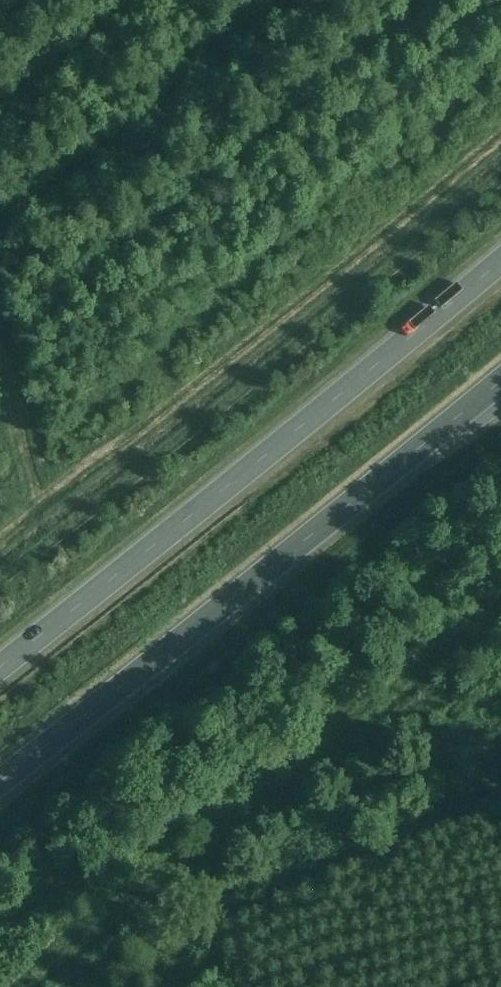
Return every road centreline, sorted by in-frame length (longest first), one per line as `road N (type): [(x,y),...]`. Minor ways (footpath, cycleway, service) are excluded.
road 1 (trunk): [(500,260),(0,667)]
road 2 (trunk): [(0,782),(500,381)]

